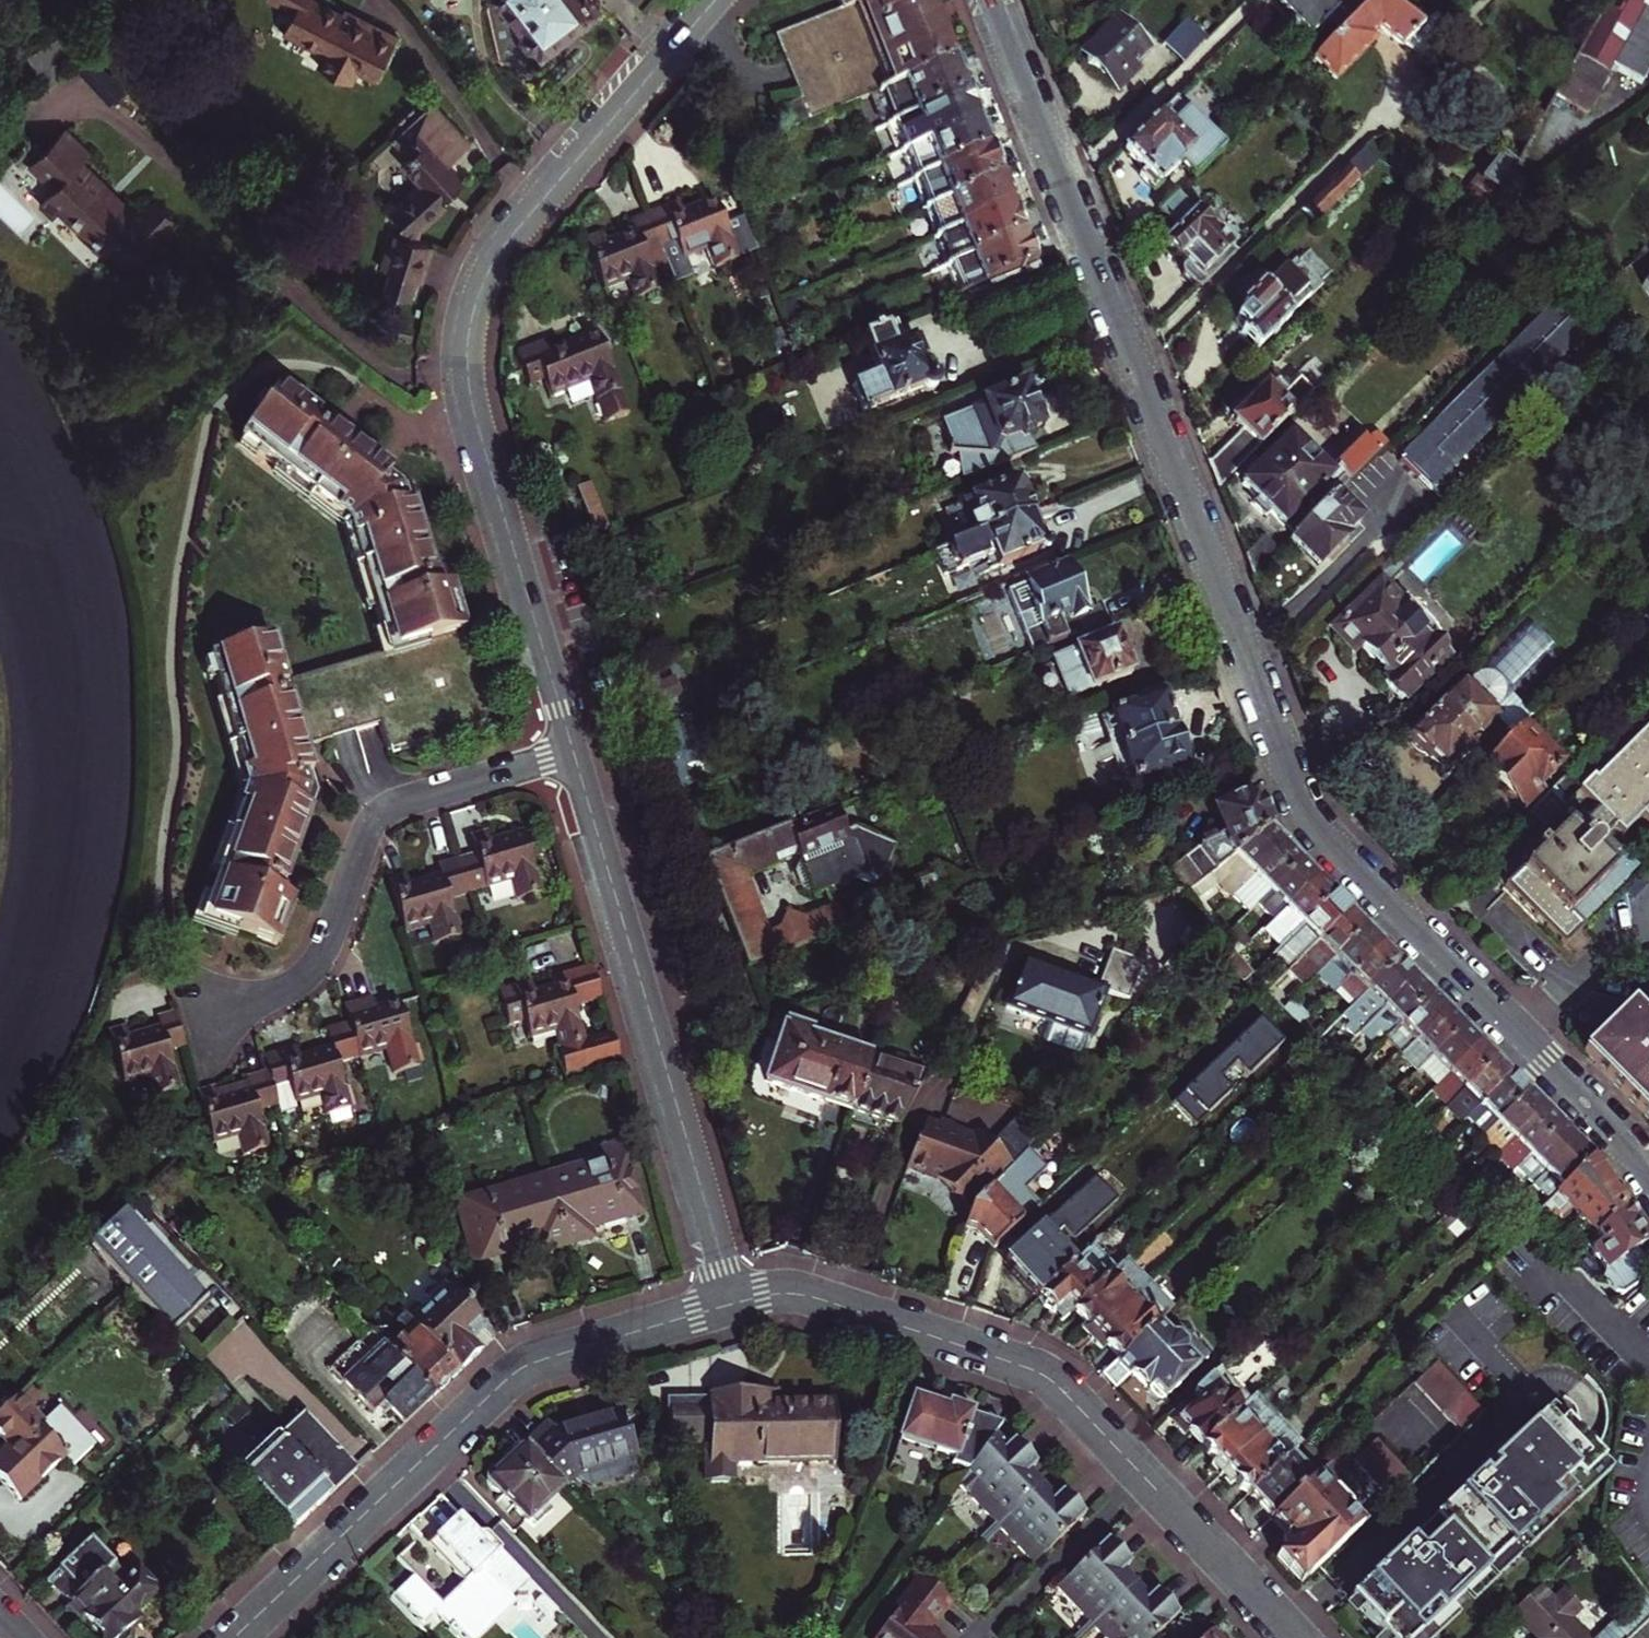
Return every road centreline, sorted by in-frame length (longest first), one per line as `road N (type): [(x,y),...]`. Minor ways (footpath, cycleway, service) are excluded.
road 1 (residential): [(1648,1173),(1354,868),(1299,798),(989,0)]
road 2 (residential): [(715,0),(502,249),(470,329),(476,417),(573,752)]
road 3 (residential): [(735,1303),(806,1296),(1039,1373),(1297,1637)]
road 4 (residential): [(234,1637),(525,1366),(735,1303)]
road 5 (residential): [(573,752),(735,1303)]
road 6 (residential): [(573,752),(384,813),(312,968),(203,1017)]

